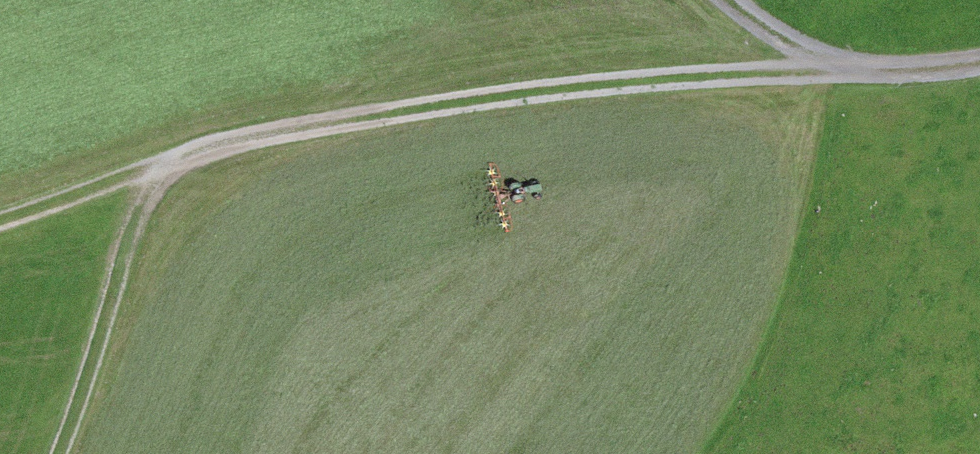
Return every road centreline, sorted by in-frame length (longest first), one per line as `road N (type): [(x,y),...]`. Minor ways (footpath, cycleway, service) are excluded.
road 1 (track): [(170,161),(306,128),(584,90),(828,68),(979,65)]
road 2 (track): [(58,453),(108,316),(128,236),(170,161)]
road 3 (track): [(0,219),(170,161)]

